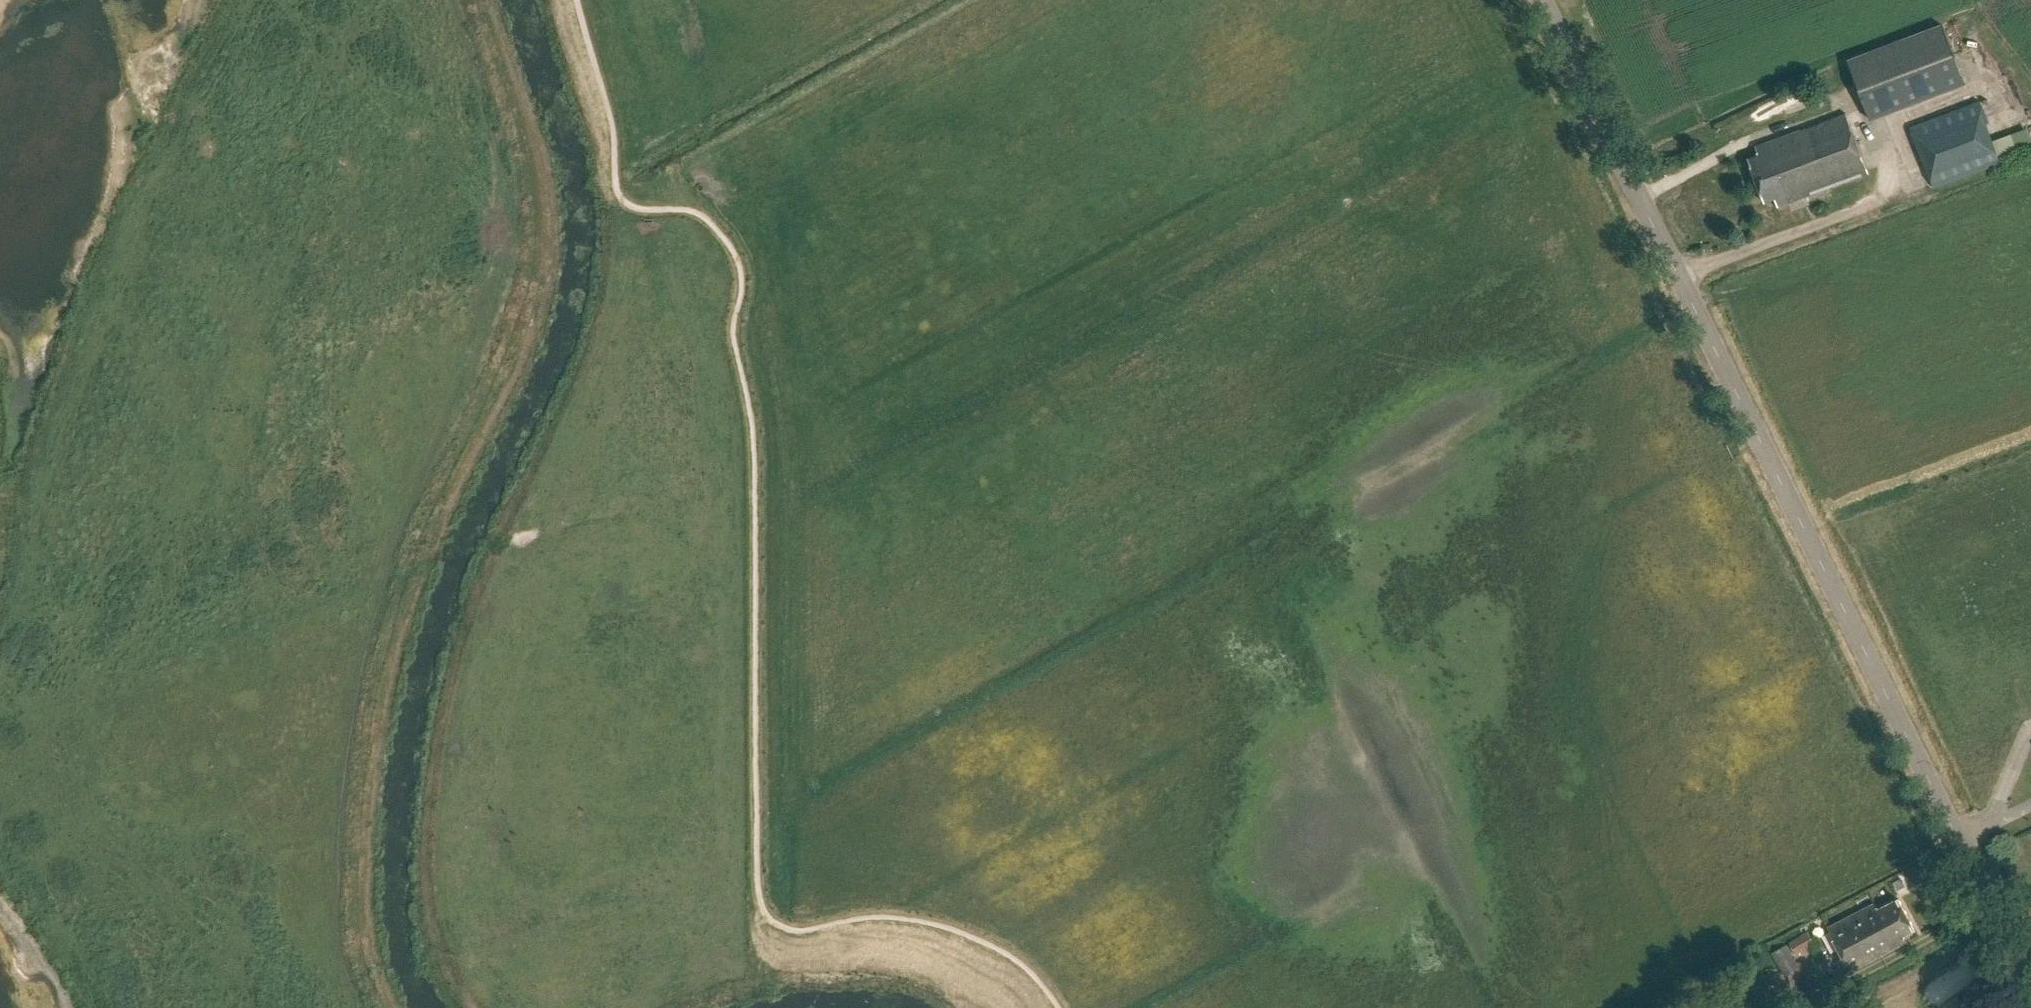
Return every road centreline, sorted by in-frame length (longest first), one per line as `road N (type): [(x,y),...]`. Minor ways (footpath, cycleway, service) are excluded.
road 1 (tertiary): [(2030,988),(1539,0)]
road 2 (track): [(474,0),(532,241),(505,356),(427,532),(373,701),(363,792),(373,941),(398,1007)]

